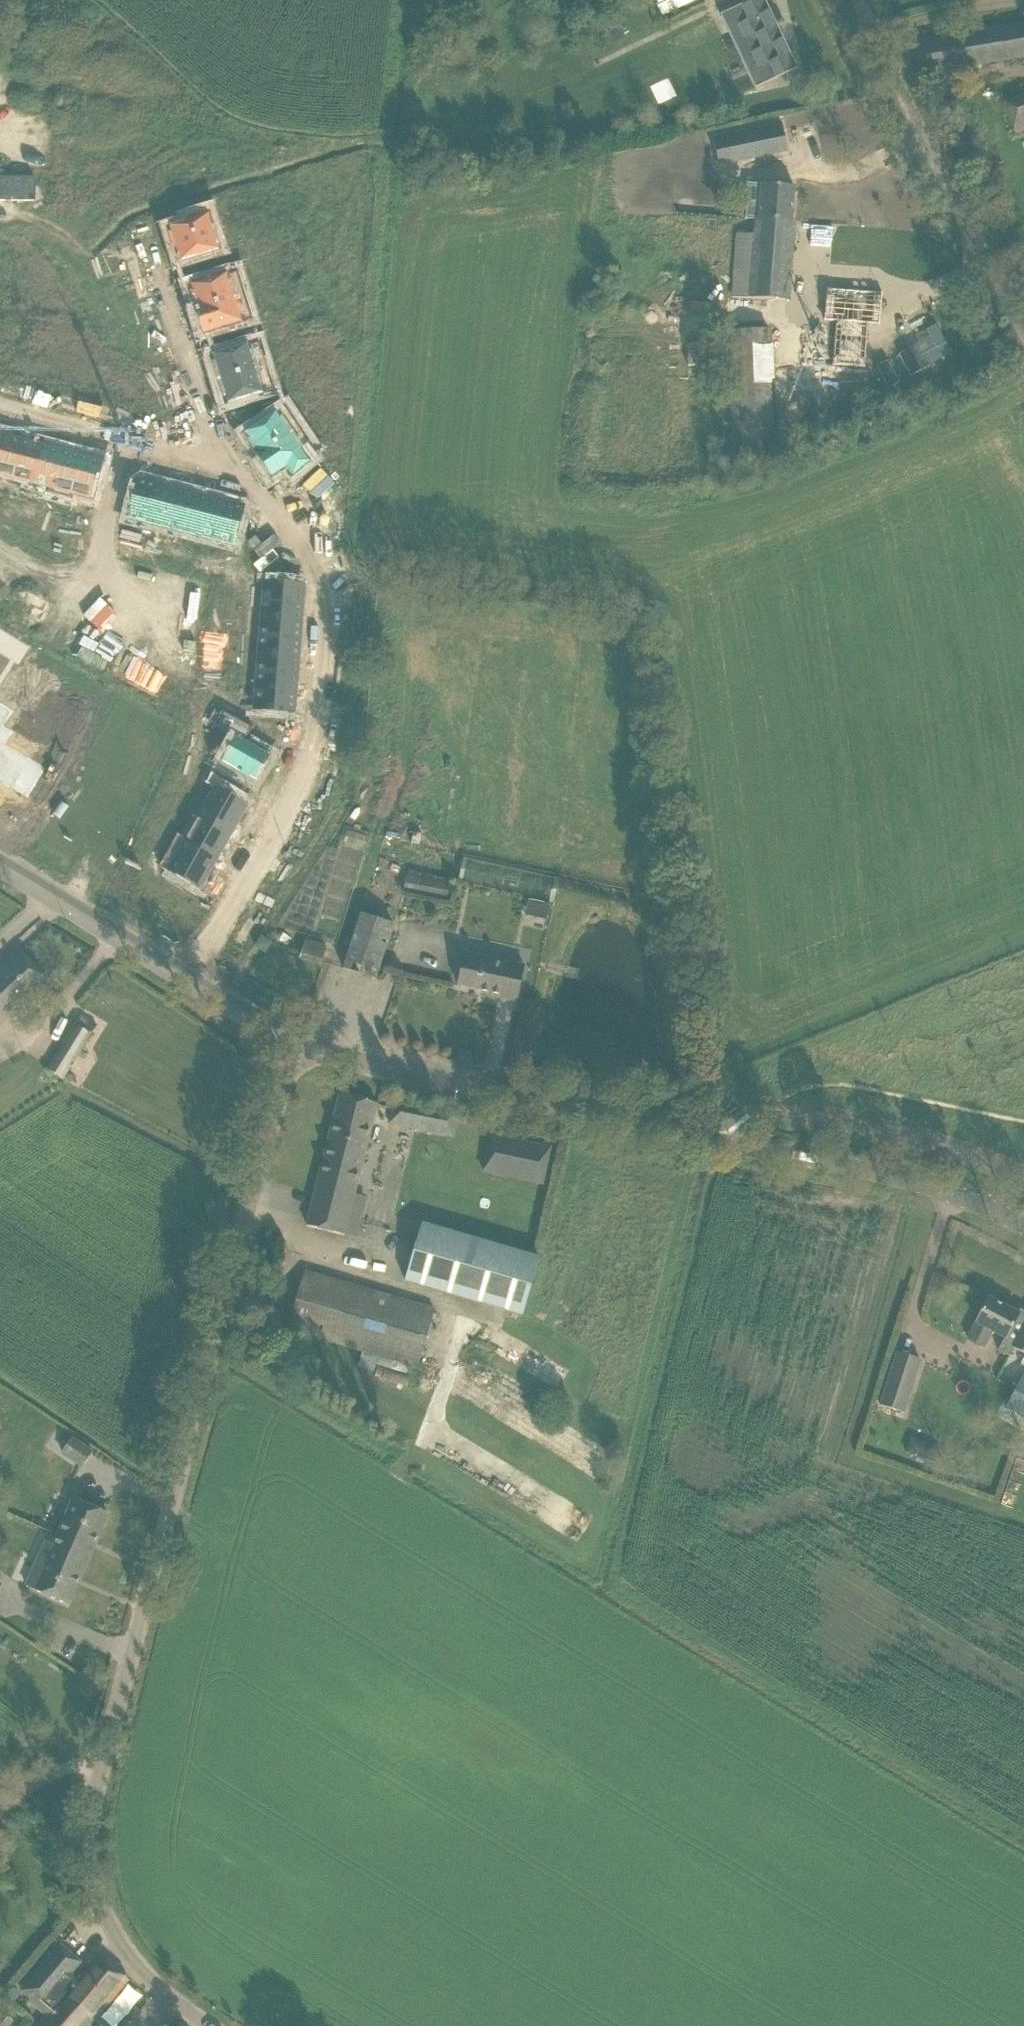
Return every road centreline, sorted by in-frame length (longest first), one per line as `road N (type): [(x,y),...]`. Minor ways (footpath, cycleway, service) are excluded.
road 1 (unclassified): [(213,2025),(152,1983),(114,1939),(93,1884),(90,1807),(300,1041)]
road 2 (tertiary): [(1023,1226),(935,1186),(357,1063),(300,1041)]
road 3 (residential): [(189,983),(305,773),(318,725),(324,613),(315,565),(214,451)]
road 4 (unclassified): [(1023,330),(858,0)]
road 5 (residential): [(214,451),(144,227)]
road 6 (tertiary): [(189,983),(0,862)]
road 7 (residential): [(214,451),(0,408)]
road 8 (tertiary): [(300,1041),(189,983)]

